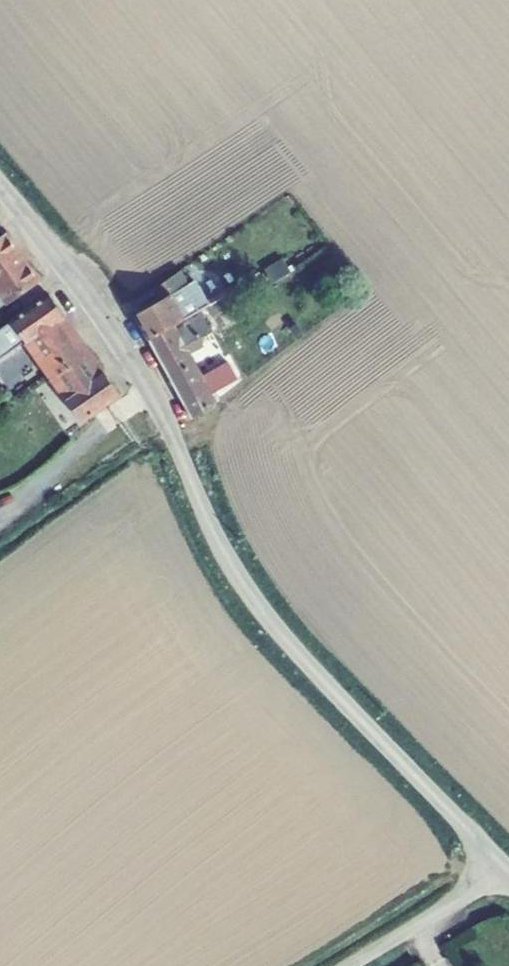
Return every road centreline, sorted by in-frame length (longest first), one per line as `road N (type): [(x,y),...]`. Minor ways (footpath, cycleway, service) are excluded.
road 1 (tertiary): [(0,180),(143,379),(257,603),(507,867)]
road 2 (unclassified): [(353,965),(507,867)]

